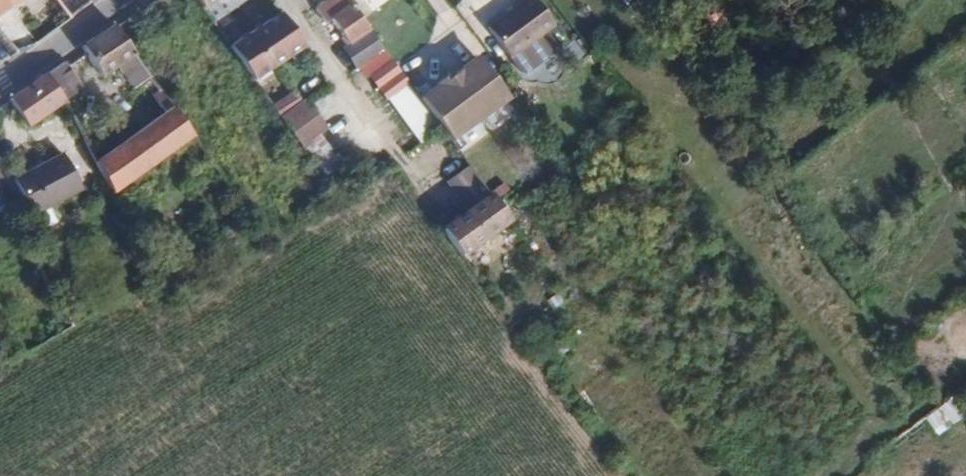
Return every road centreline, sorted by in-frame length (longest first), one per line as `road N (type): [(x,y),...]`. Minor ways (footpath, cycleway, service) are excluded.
road 1 (residential): [(134,0),(0,87)]

